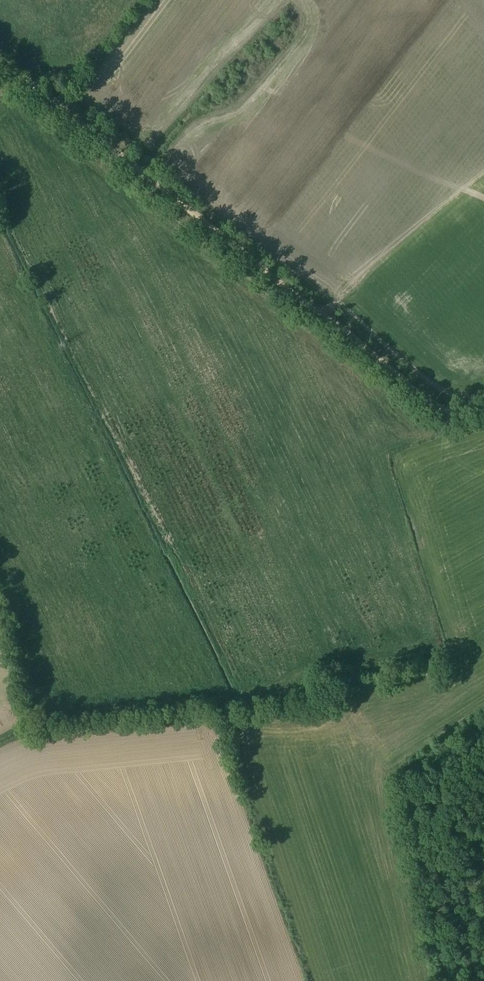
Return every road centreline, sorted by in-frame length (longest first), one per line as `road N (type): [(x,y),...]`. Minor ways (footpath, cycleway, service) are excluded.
road 1 (track): [(483,410),(450,413),(422,395),(0,60)]
road 2 (track): [(483,716),(430,751),(405,785),(448,980)]

